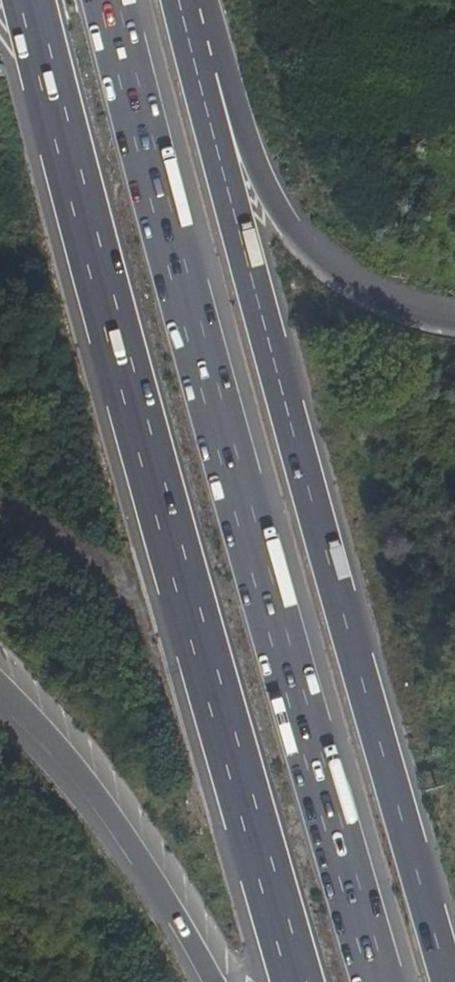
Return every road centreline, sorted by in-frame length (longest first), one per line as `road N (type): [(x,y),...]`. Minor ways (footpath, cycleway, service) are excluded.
road 1 (motorway): [(380,981),(264,586),(112,0)]
road 2 (motorway): [(32,0),(295,981)]
road 3 (motorway): [(449,981),(247,274),(195,59)]
road 4 (motorway): [(454,321),(379,298),(315,257),(269,193),(233,85),(195,59)]
road 5 (motorway): [(0,687),(131,846),(212,981)]

